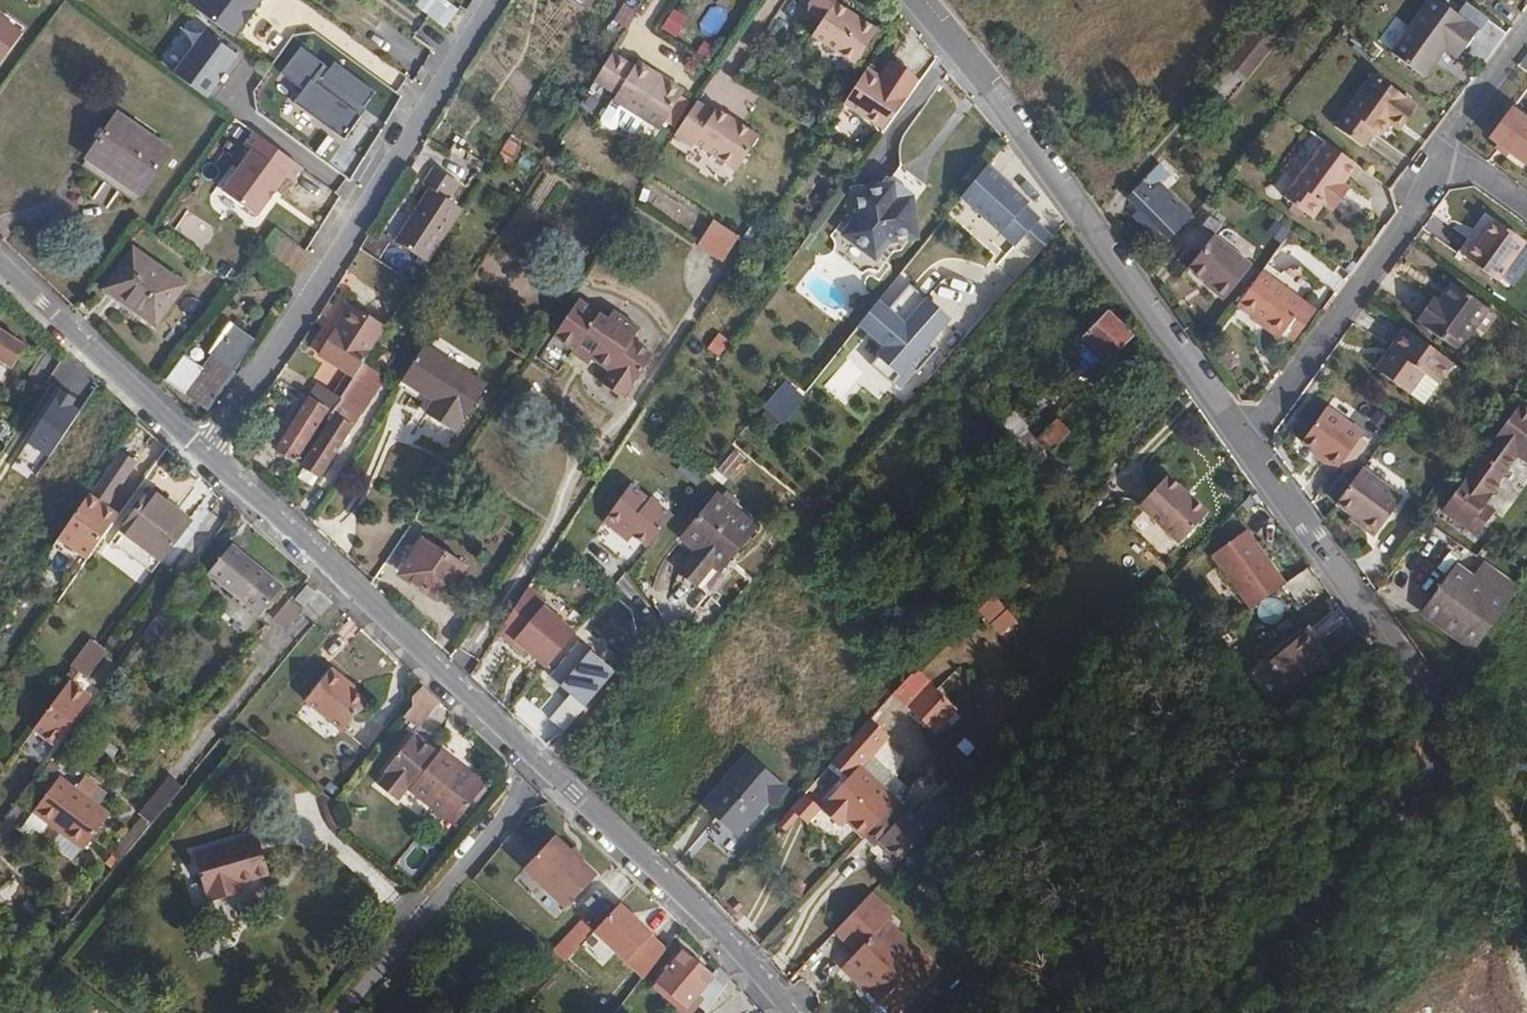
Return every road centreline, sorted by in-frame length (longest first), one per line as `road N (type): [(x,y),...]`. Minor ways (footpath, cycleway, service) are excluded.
road 1 (residential): [(205,451),(697,913),(782,1012)]
road 2 (tertiary): [(1195,1012),(1410,798),(1441,749),(1437,717),(1421,691),(1245,437)]
road 3 (tertiary): [(1245,437),(923,0)]
road 4 (residential): [(497,0),(311,304),(205,451)]
road 5 (residential): [(1245,437),(1410,222),(1445,147)]
road 6 (residential): [(0,258),(205,451)]
road 7 (residential): [(1445,147),(1526,36)]

